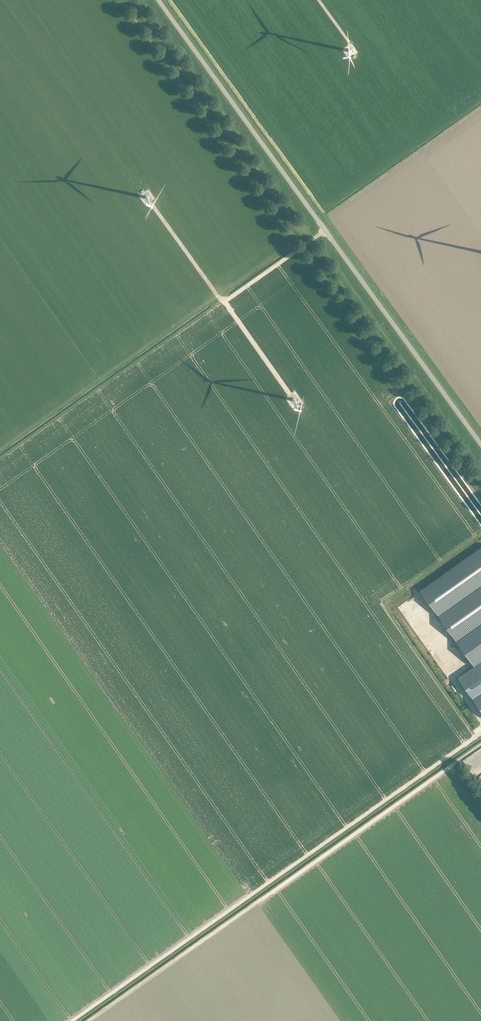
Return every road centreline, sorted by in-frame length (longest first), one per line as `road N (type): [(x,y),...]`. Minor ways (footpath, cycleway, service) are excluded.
road 1 (unclassified): [(480,445),(159,0)]

